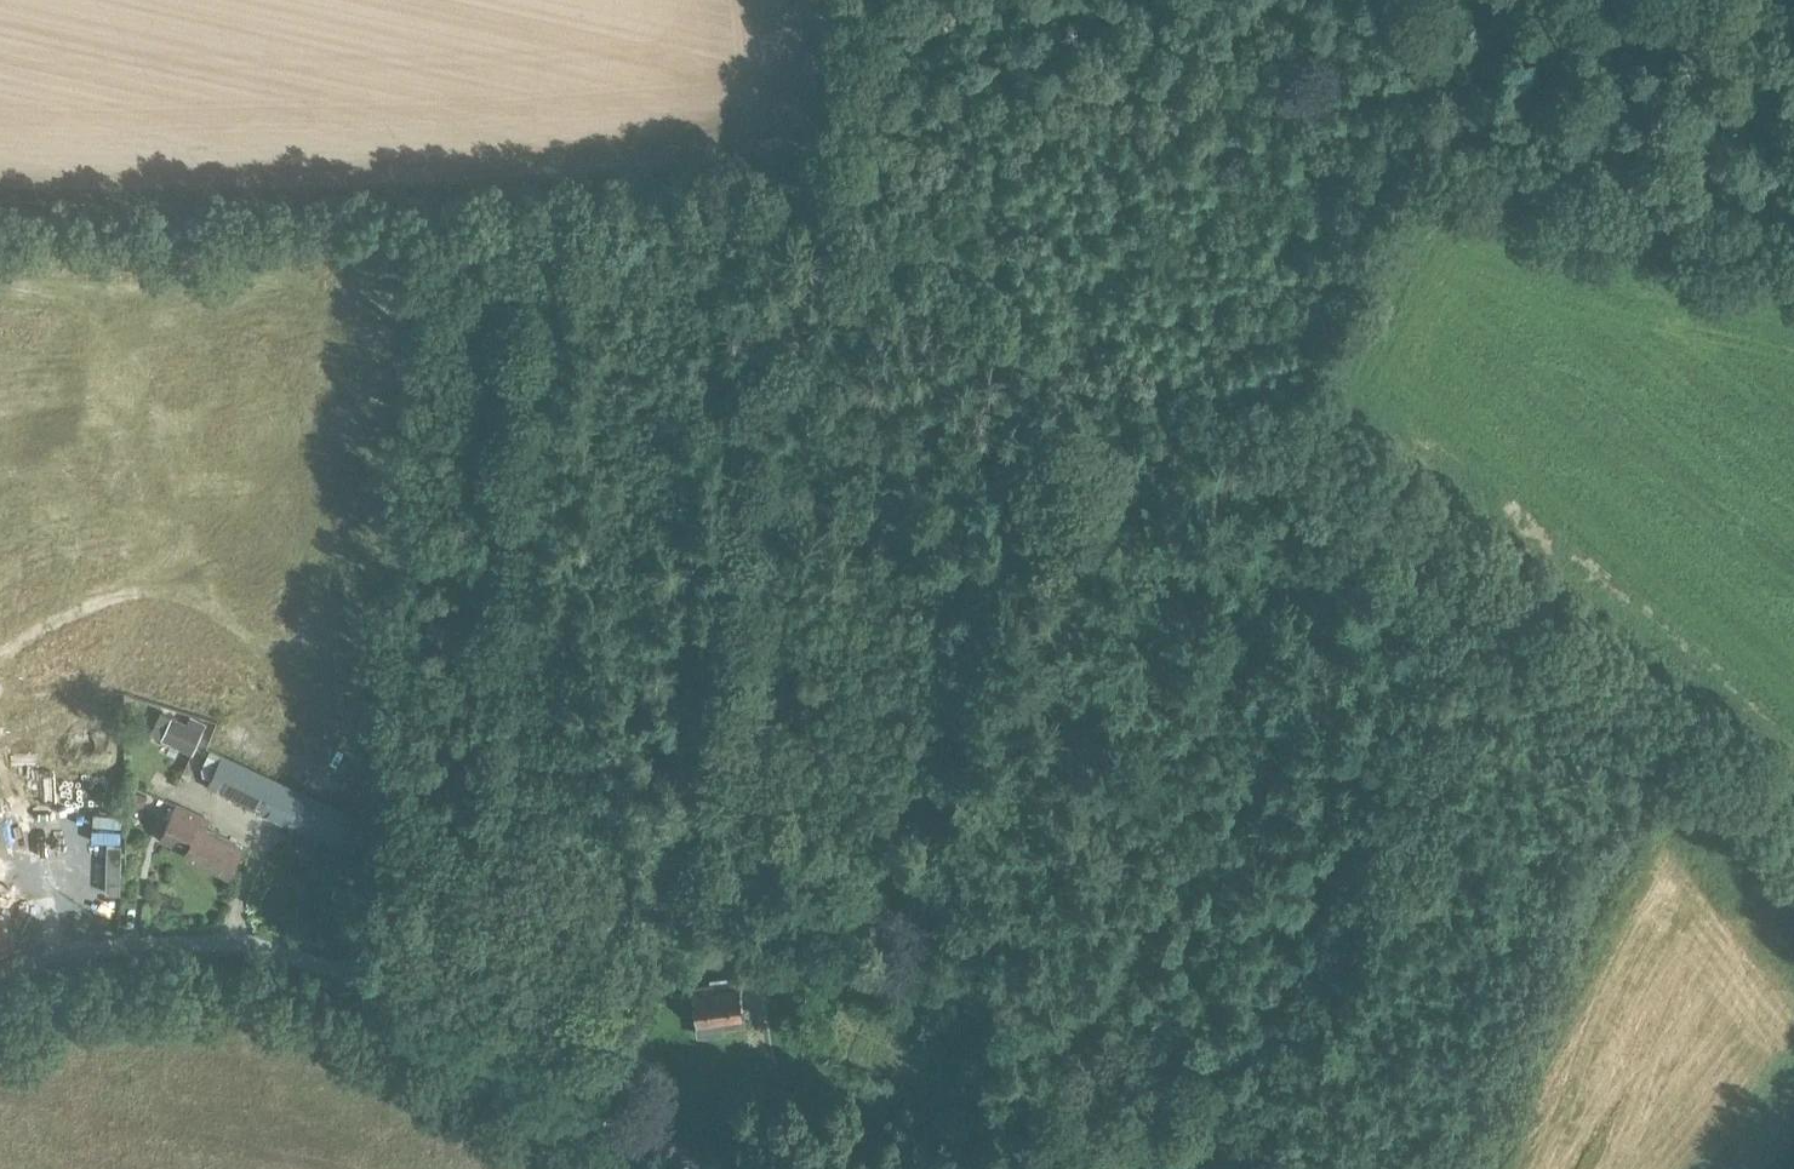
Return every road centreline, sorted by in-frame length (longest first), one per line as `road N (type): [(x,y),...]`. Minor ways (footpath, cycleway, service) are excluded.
road 1 (track): [(824,178),(860,233),(913,267),(1005,317),(1377,485),(1439,526),(1515,597),(1651,701),(1793,857)]
road 2 (unclassified): [(377,991),(281,952),(209,944),(66,953),(0,975)]
road 3 (track): [(695,1168),(377,991)]
road 4 (track): [(826,0),(824,178)]

